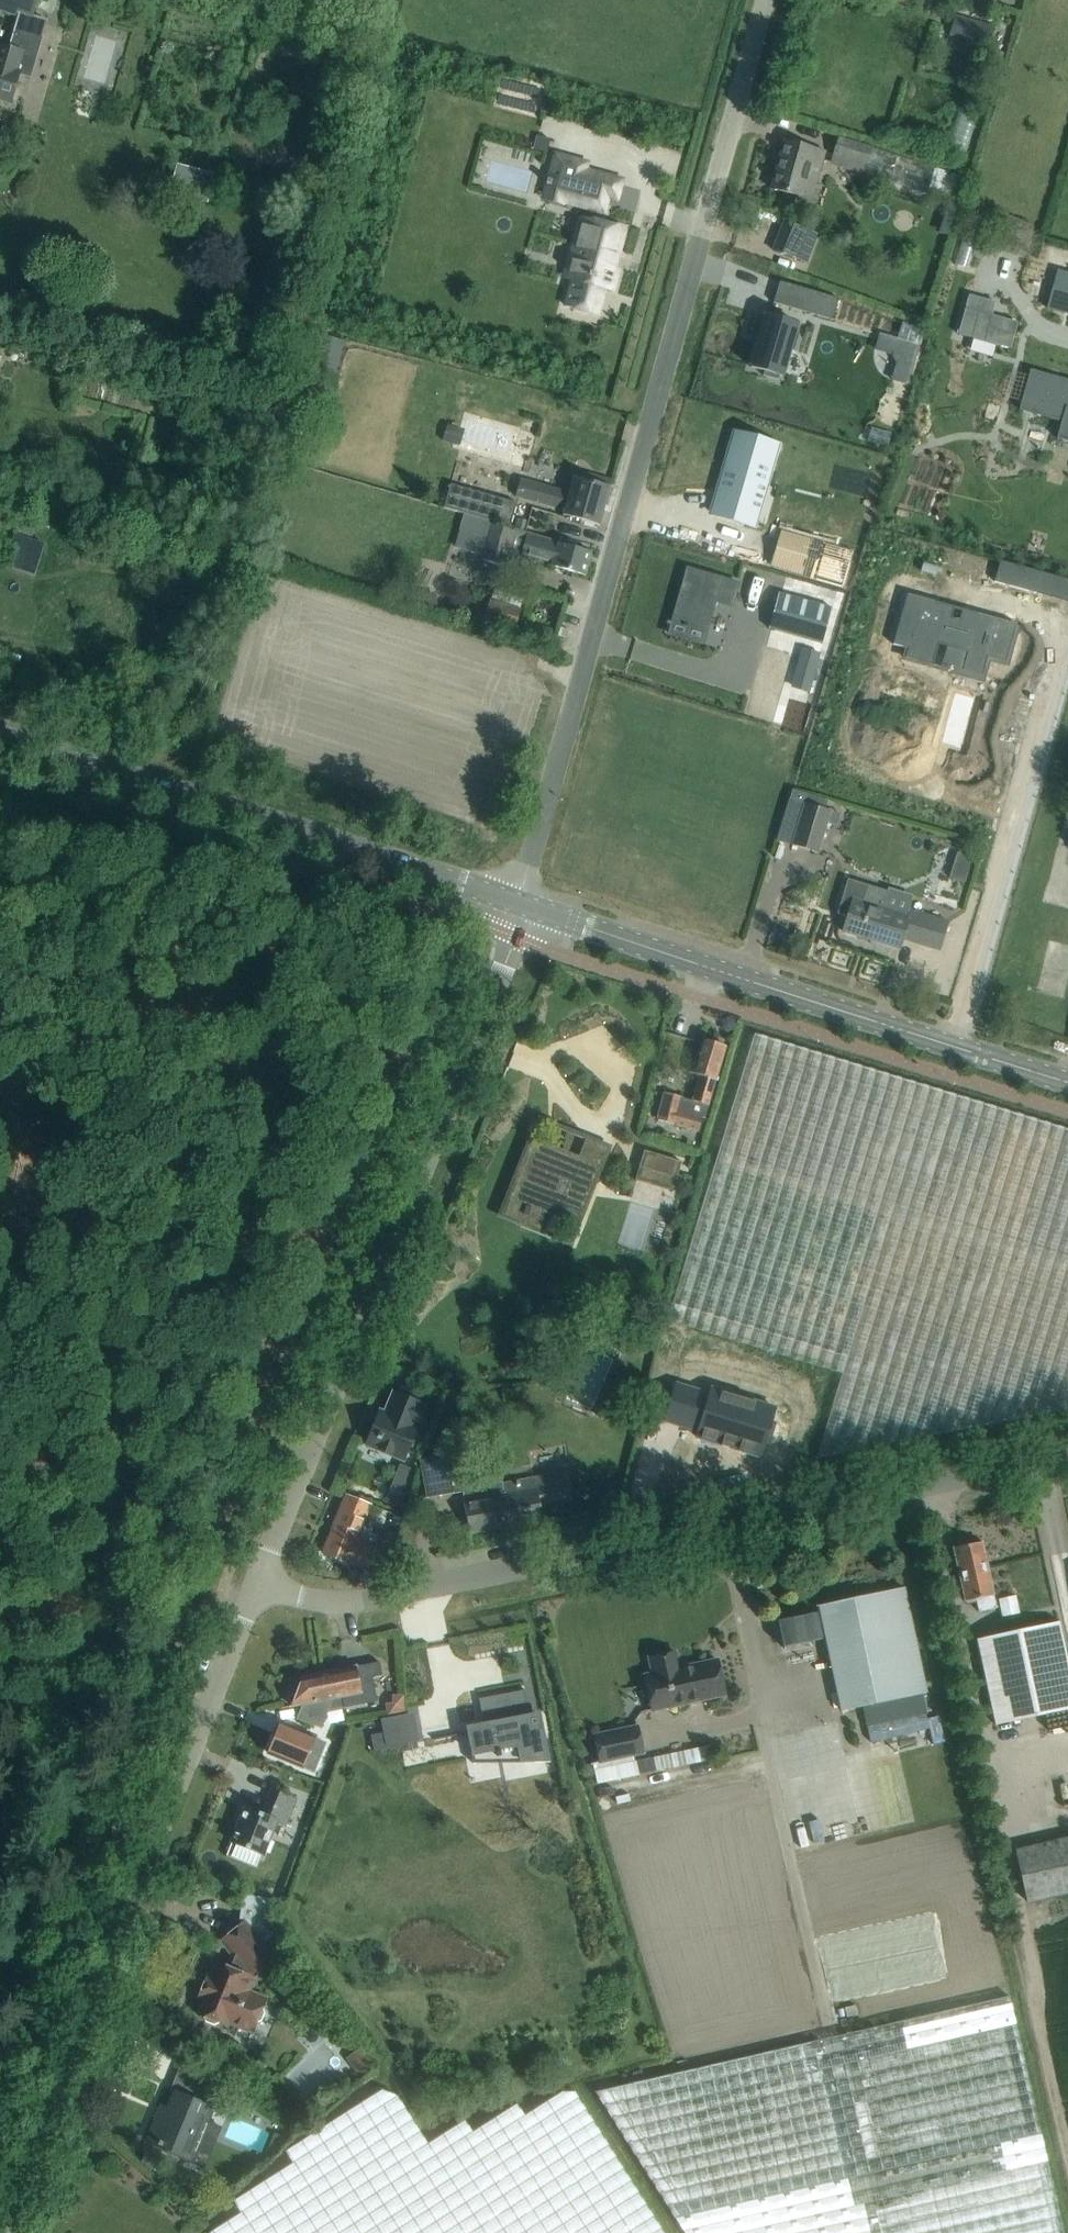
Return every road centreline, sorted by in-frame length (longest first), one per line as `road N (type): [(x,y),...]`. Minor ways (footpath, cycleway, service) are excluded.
road 1 (unclassified): [(518,901),(762,0)]
road 2 (unclassified): [(257,1587),(319,1603),(373,1595),(1067,1458)]
road 3 (unclassified): [(257,1587),(515,937),(518,901)]
road 4 (unclassified): [(0,2224),(257,1587)]
road 5 (tertiary): [(1067,1081),(518,901)]
road 6 (tertiary): [(518,901),(0,740)]

